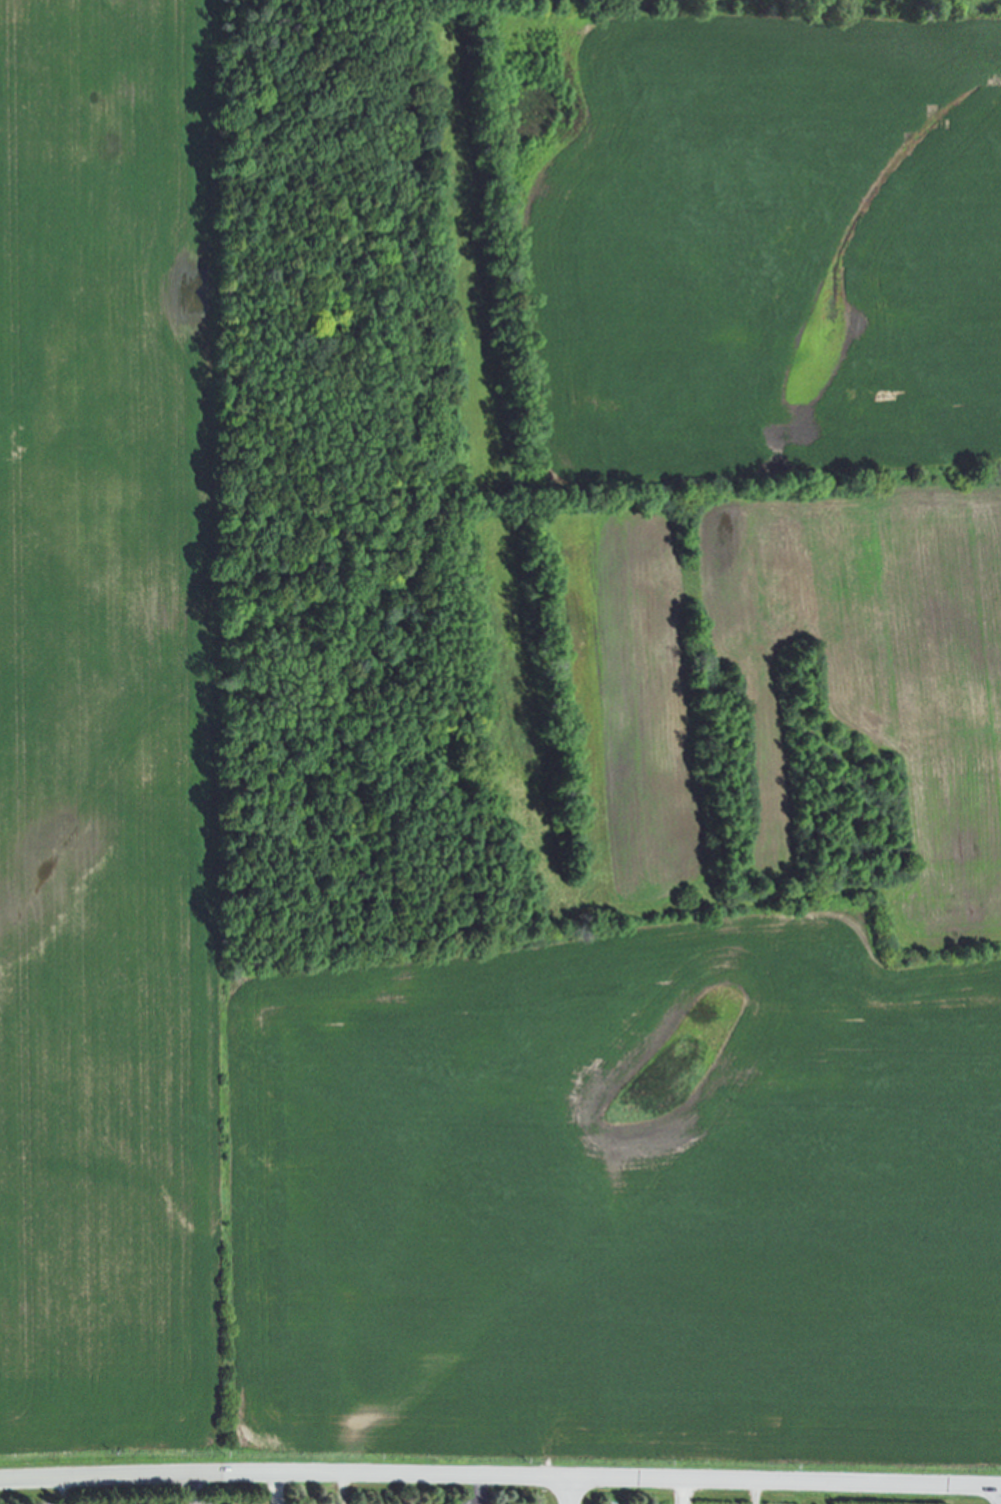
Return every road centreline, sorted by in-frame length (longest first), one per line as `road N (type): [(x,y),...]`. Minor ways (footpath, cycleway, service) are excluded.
road 1 (tertiary): [(1000,1484),(355,1471),(0,1477)]

